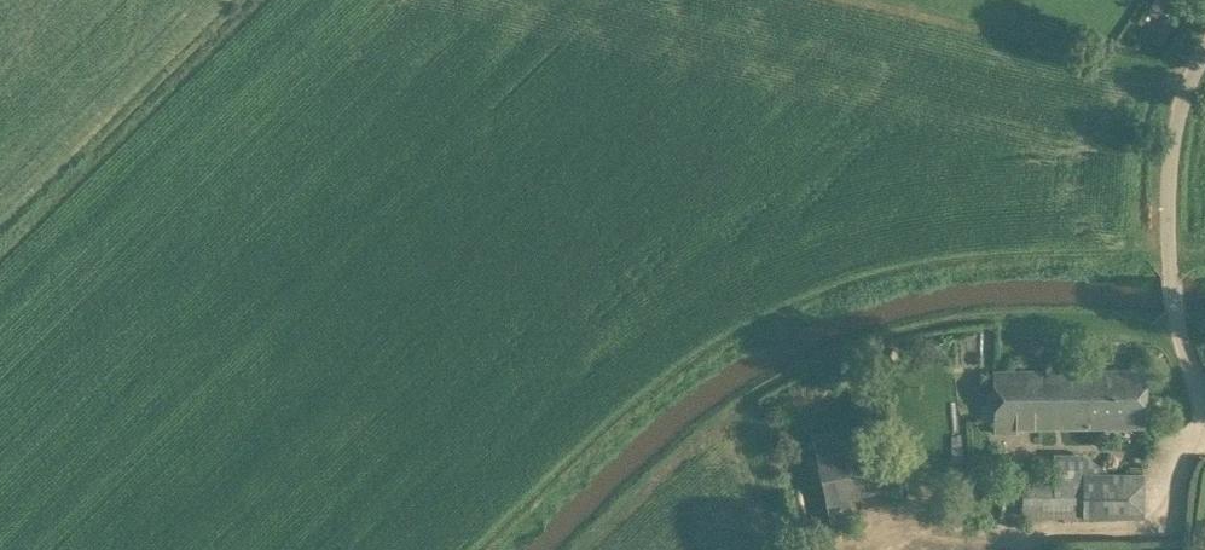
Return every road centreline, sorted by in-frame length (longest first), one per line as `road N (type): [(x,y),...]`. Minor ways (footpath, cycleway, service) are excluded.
road 1 (unclassified): [(1204,386),(1179,328),(1167,174),(1173,125),(1204,43)]

